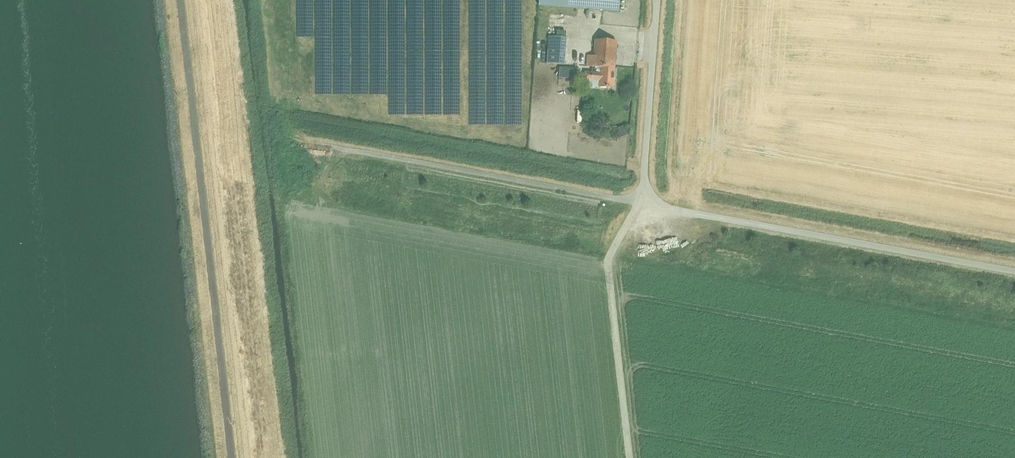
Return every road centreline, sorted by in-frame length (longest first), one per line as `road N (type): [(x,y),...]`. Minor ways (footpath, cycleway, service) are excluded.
road 1 (unclassified): [(232,457),(181,0)]
road 2 (unclassified): [(1014,274),(641,203)]
road 3 (unclassified): [(641,203),(302,145)]
road 4 (unclassified): [(641,203),(658,0)]

